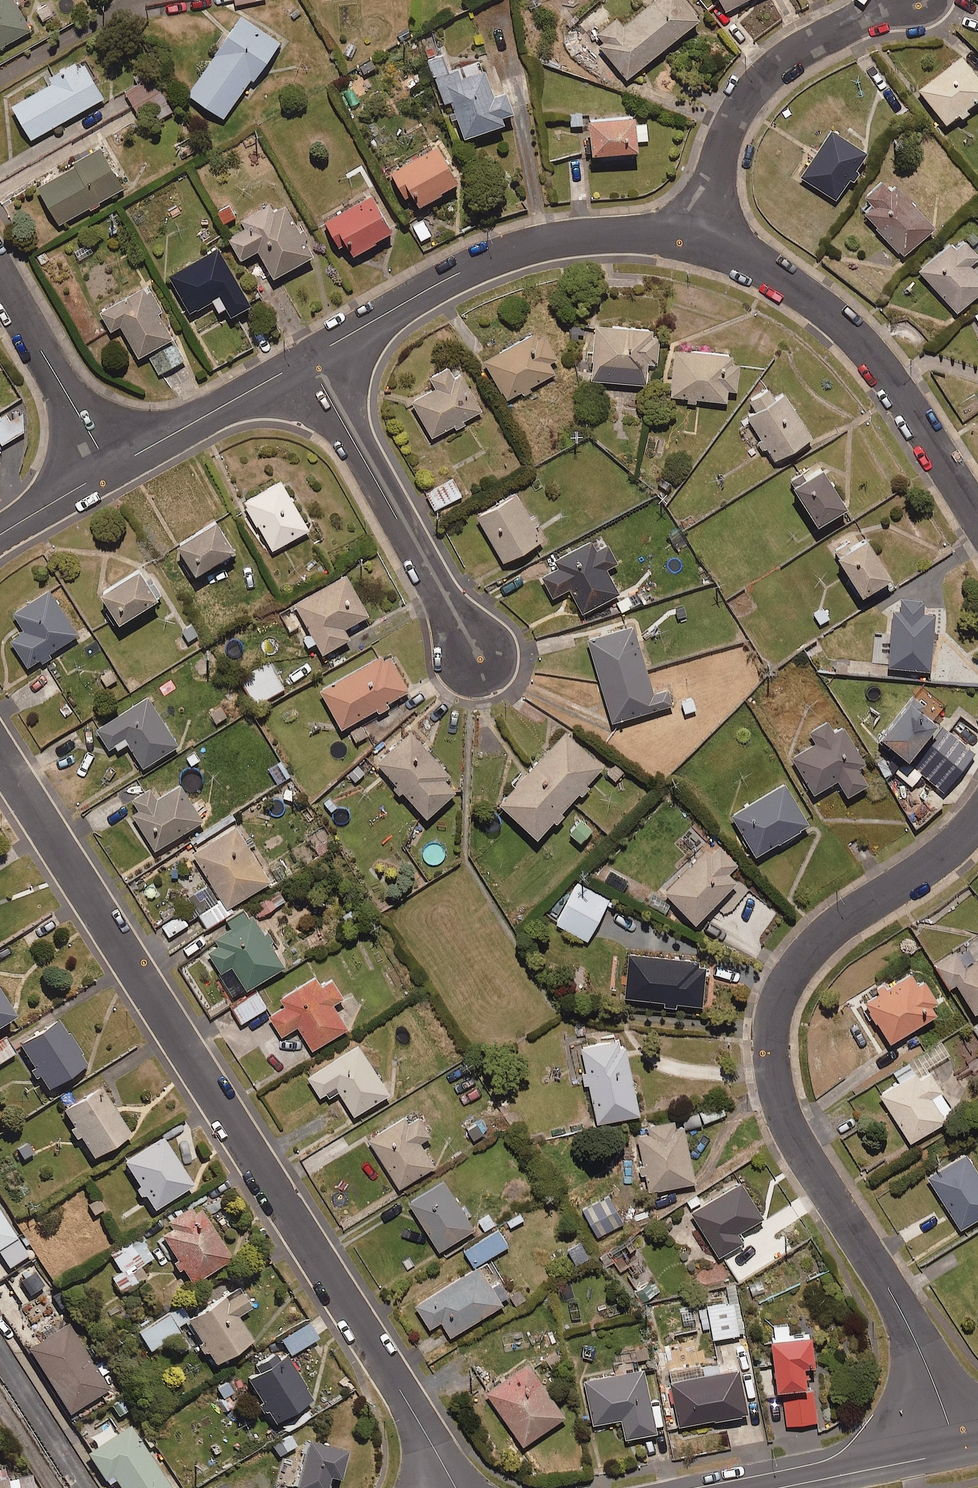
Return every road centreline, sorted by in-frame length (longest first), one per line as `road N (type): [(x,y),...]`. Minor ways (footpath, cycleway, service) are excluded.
road 1 (residential): [(455,1487),(0,754)]
road 2 (residential): [(977,817),(934,860),(808,951),(783,987),(770,1028),(788,1125),(909,1323),(956,1452)]
road 3 (residential): [(306,361),(499,255),(611,235),(702,241)]
road 4 (residential): [(702,241),(766,268),(854,337),(977,518)]
road 5 (residential): [(476,649),(306,361)]
road 6 (residential): [(891,0),(762,78),(723,148),(702,241)]
road 7 (residential): [(115,467),(0,271)]
road 8 (residential): [(115,467),(306,361)]
road 9 (secondary): [(783,1487),(956,1452)]
road 10 (residential): [(0,534),(115,467)]

